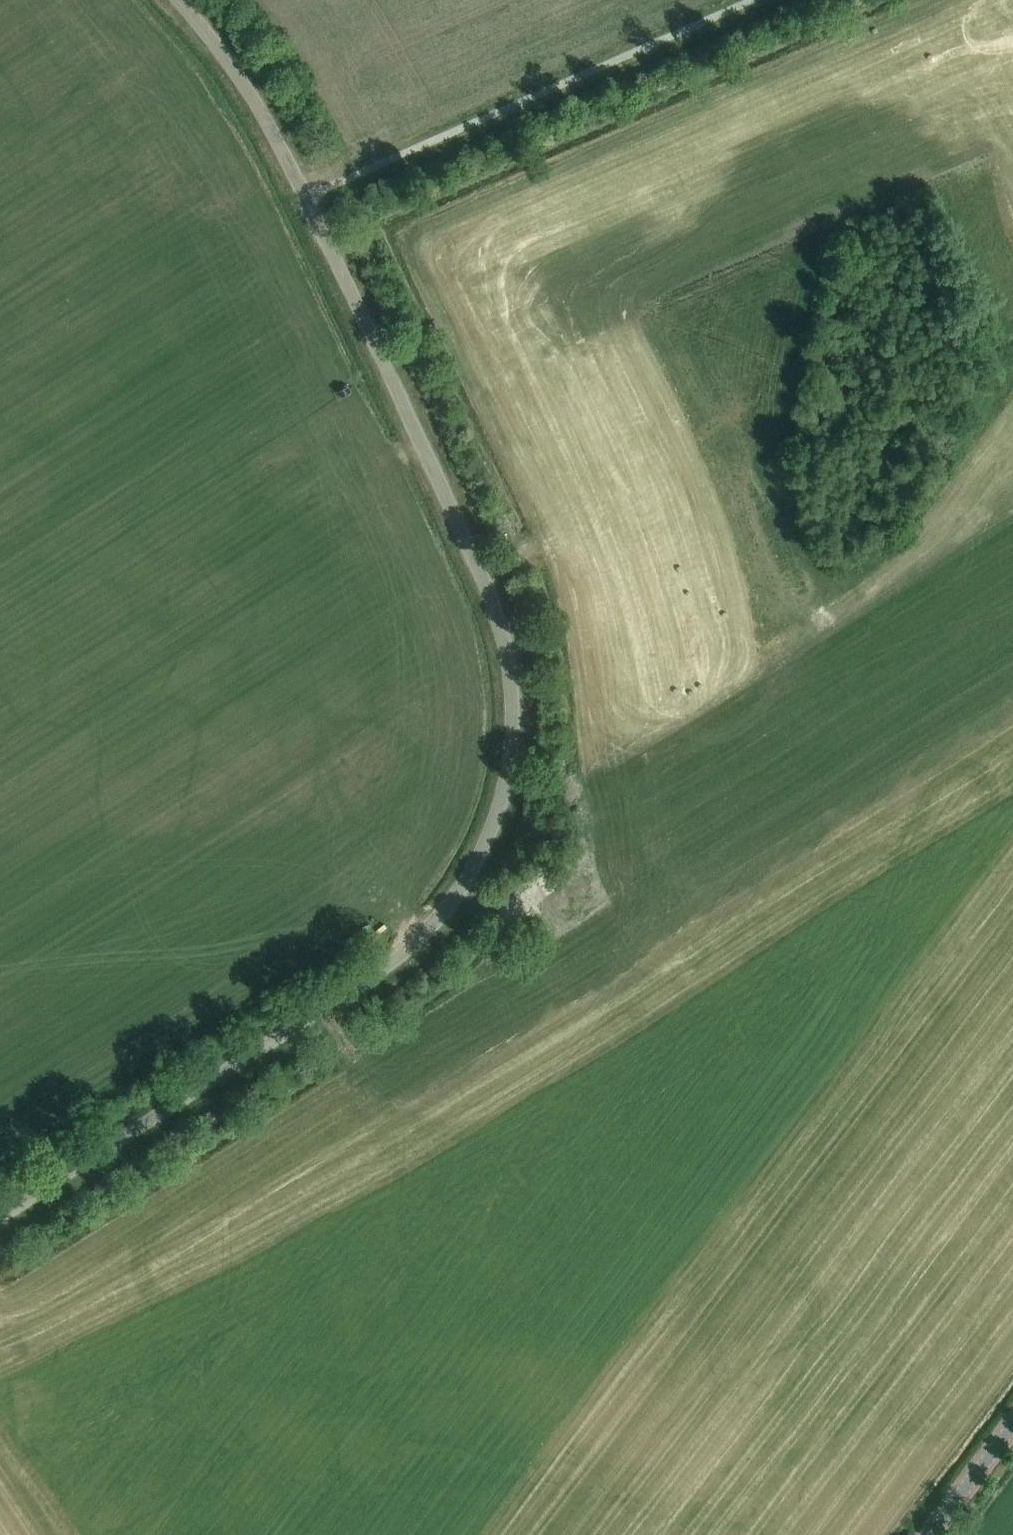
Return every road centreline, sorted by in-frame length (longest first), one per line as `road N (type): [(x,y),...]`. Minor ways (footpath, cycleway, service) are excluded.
road 1 (unclassified): [(0,1216),(401,959),(463,902),(507,802),(519,704),(486,576),(271,119),(180,0)]
road 2 (tertiary): [(931,1534),(1012,1427)]

